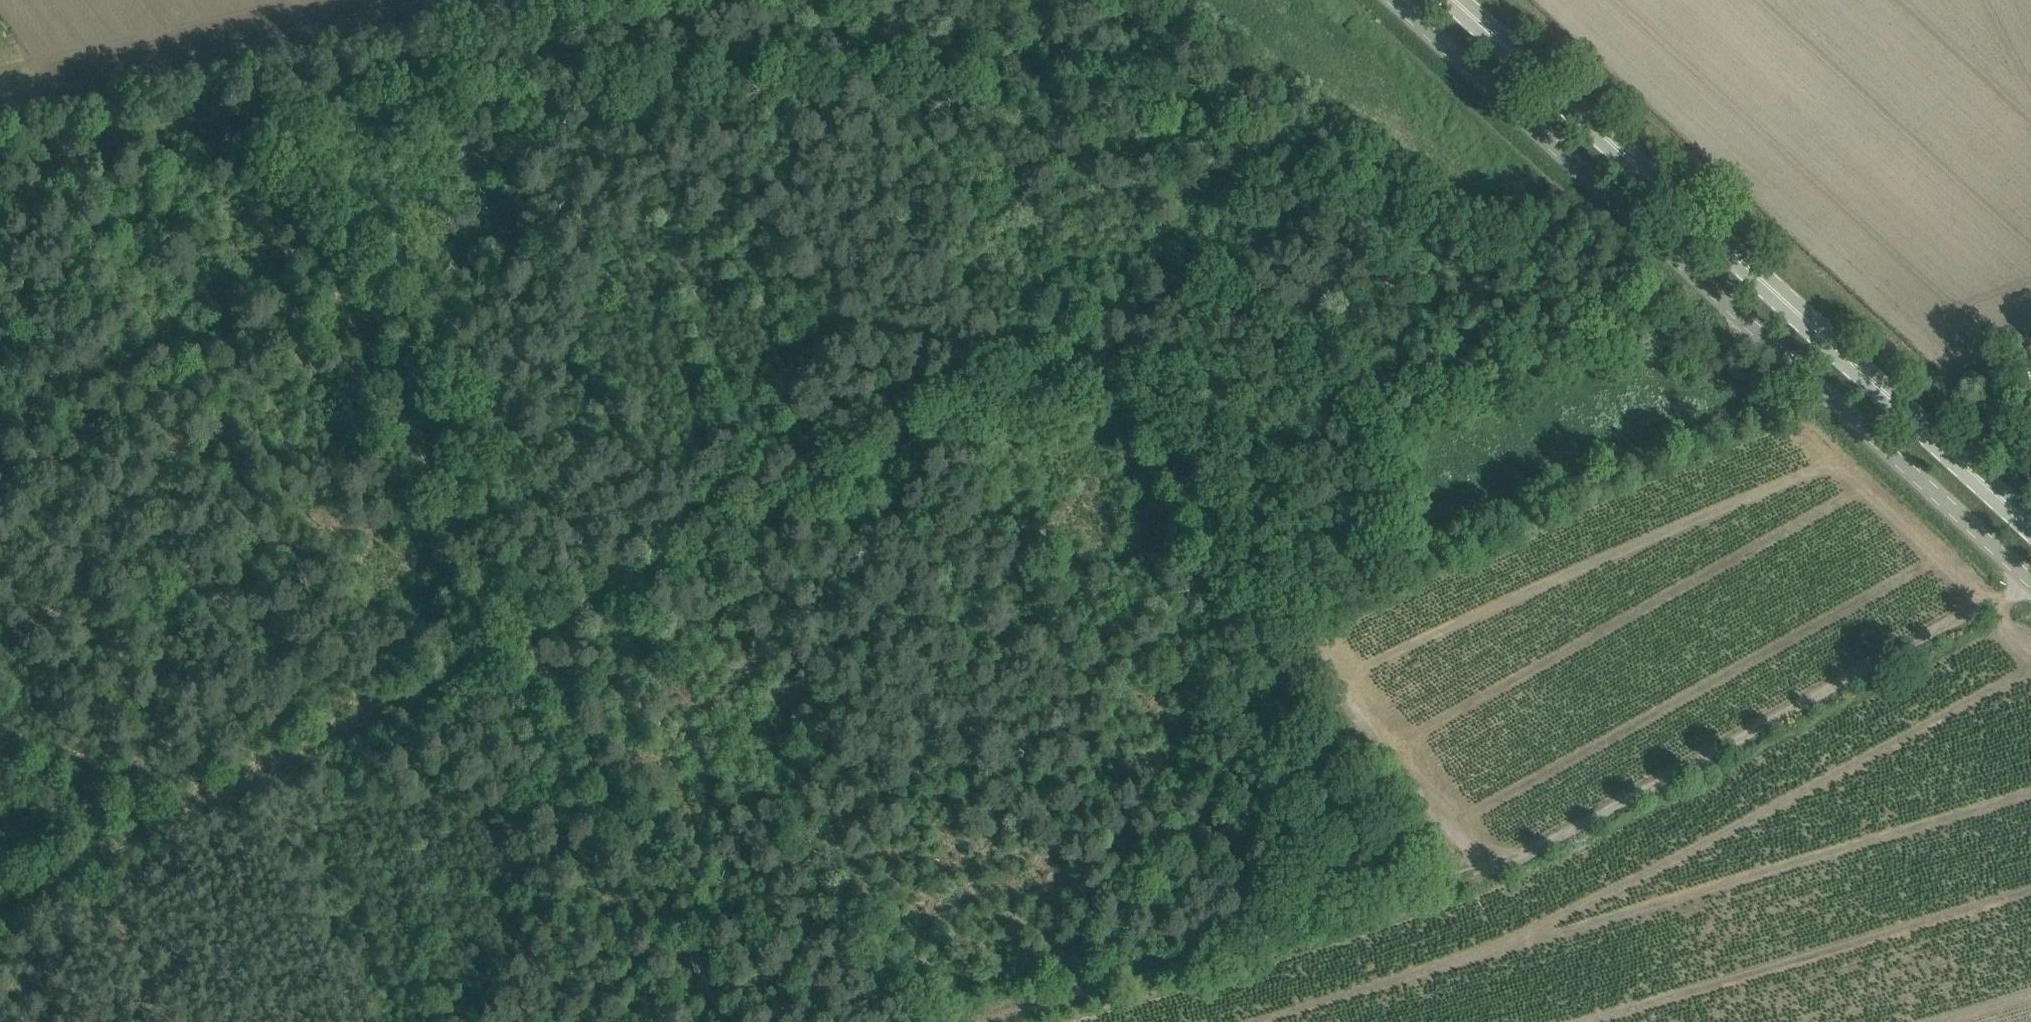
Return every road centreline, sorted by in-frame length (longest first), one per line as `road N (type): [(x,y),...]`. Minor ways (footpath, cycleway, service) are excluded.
road 1 (unclassified): [(2030,582),(1394,0)]
road 2 (primary): [(2030,530),(1453,0)]
road 3 (track): [(2030,587),(1490,875),(1460,883)]

